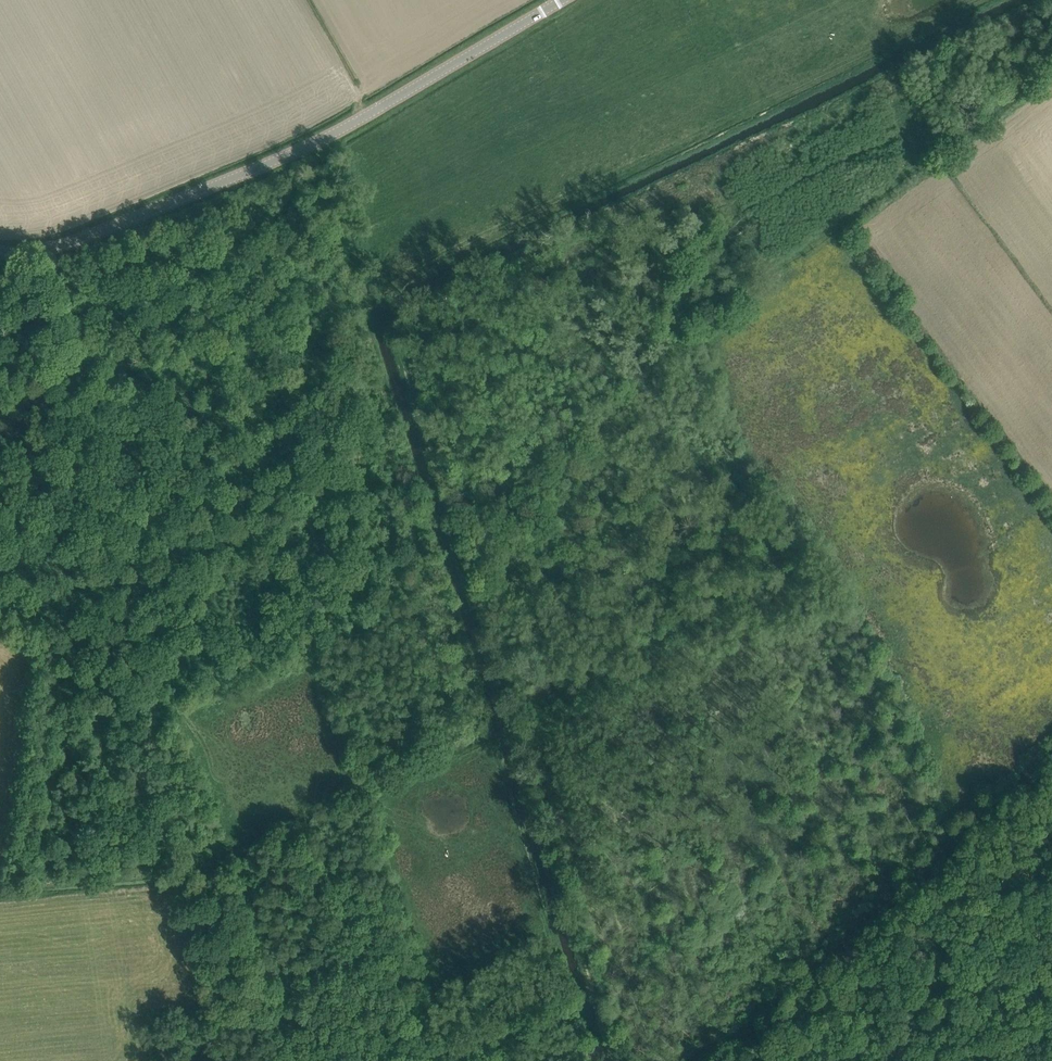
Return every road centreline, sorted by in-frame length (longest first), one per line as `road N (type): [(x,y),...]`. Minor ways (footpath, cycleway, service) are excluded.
road 1 (tertiary): [(564,0),(301,149),(86,237),(0,251)]

